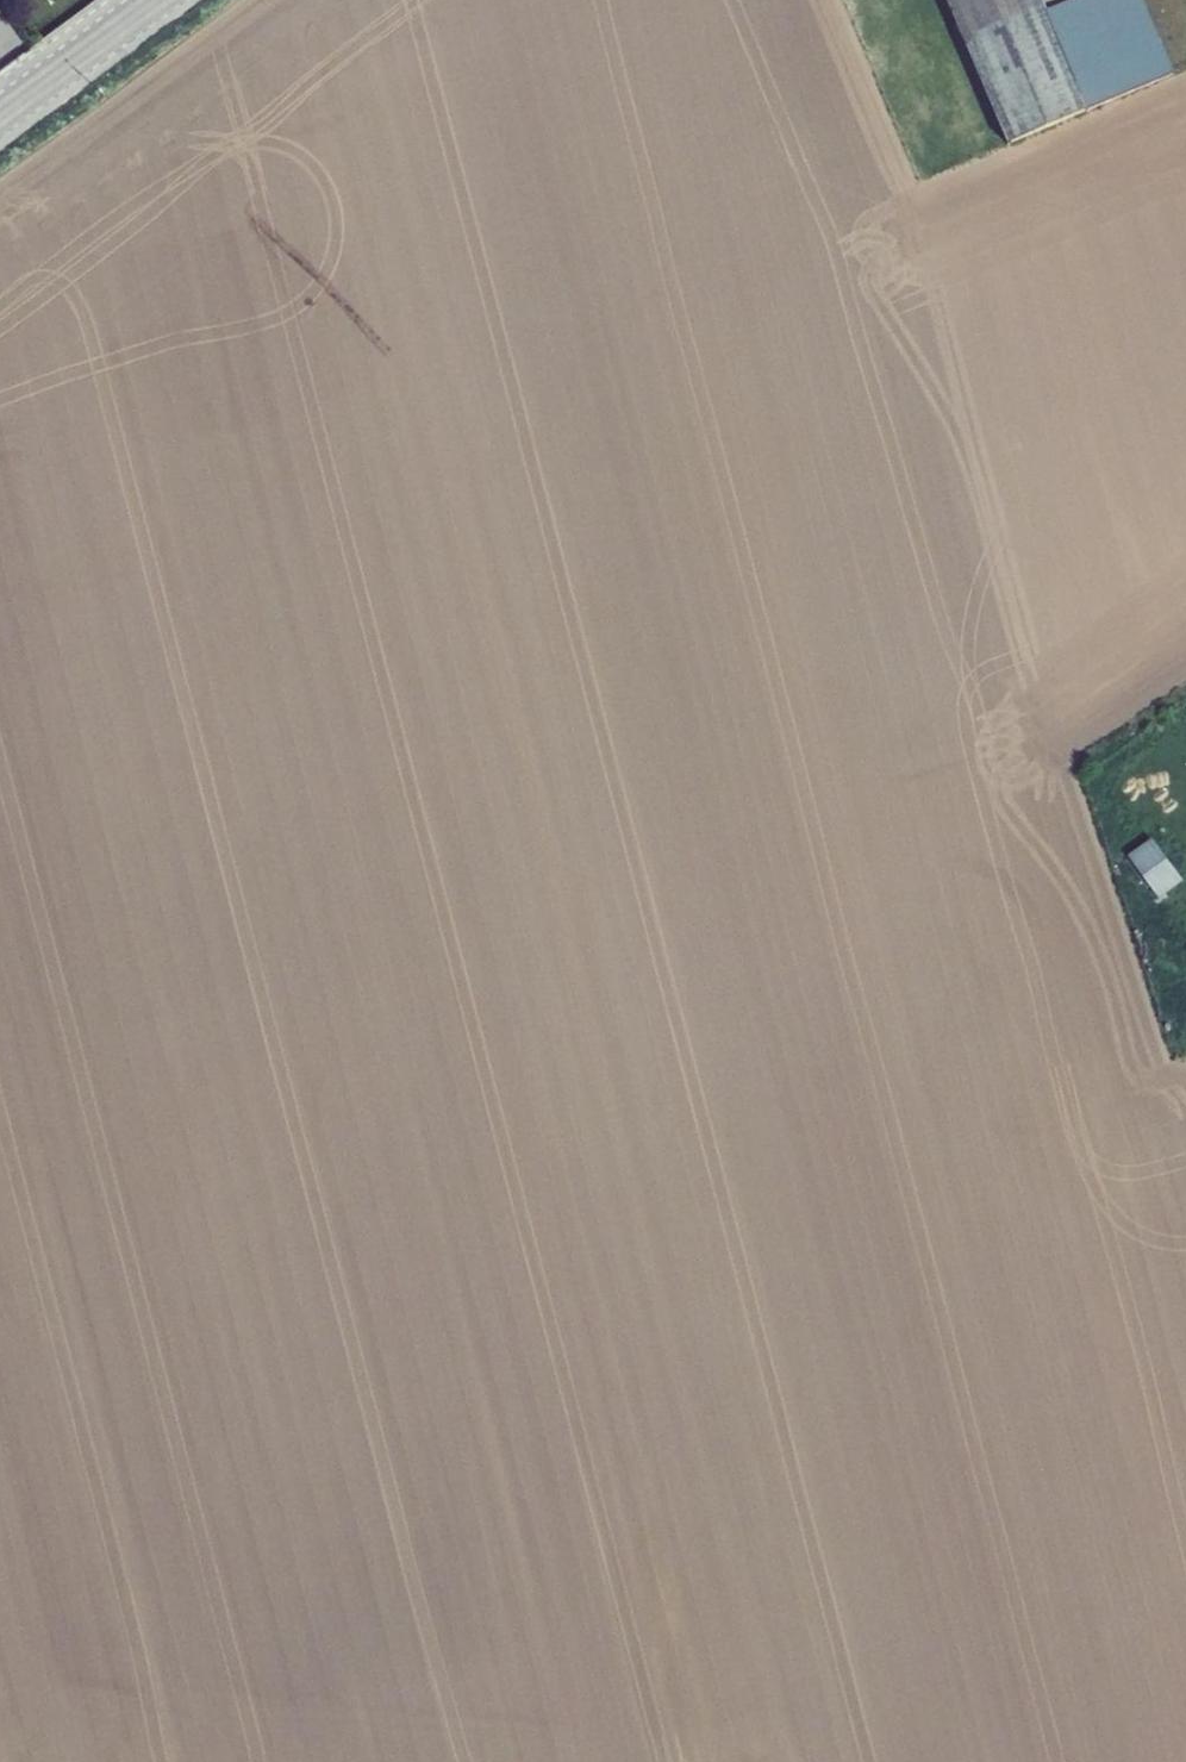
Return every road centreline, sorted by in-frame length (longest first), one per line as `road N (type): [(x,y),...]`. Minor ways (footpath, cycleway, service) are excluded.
road 1 (secondary): [(0,117),(157,0)]

